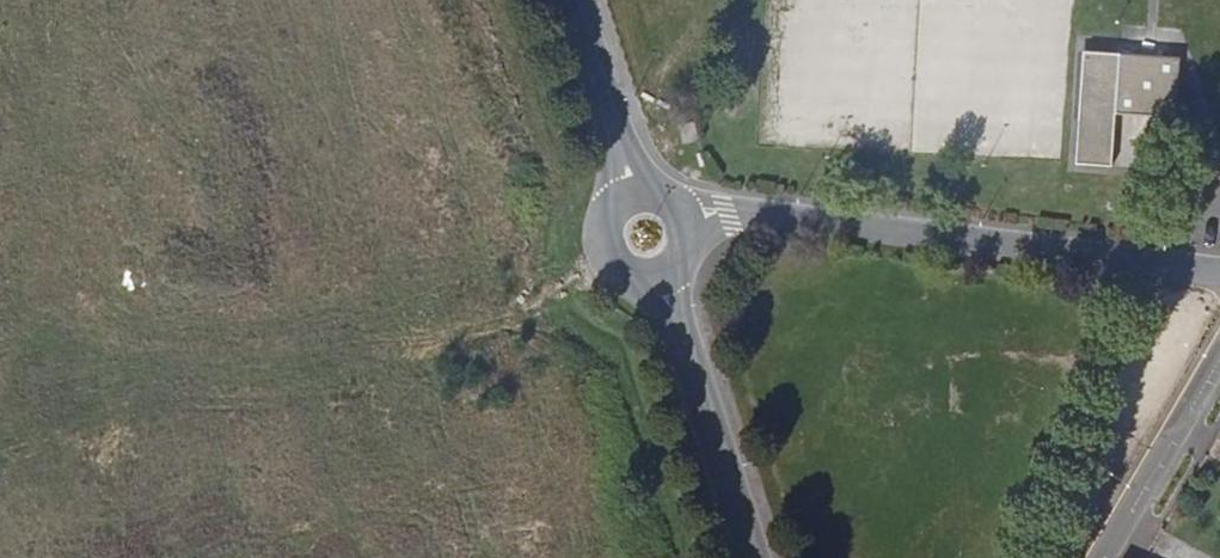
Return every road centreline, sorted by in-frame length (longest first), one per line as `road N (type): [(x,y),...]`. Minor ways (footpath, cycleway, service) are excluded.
road 1 (residential): [(689,216),(780,219),(1219,273)]
road 2 (unclassified): [(743,557),(657,285)]
road 3 (residential): [(1104,557),(1219,363)]
road 4 (unclassified): [(624,189),(564,0)]
road 5 (unclassified): [(624,189),(596,216),(594,252),(616,280),(657,285)]

